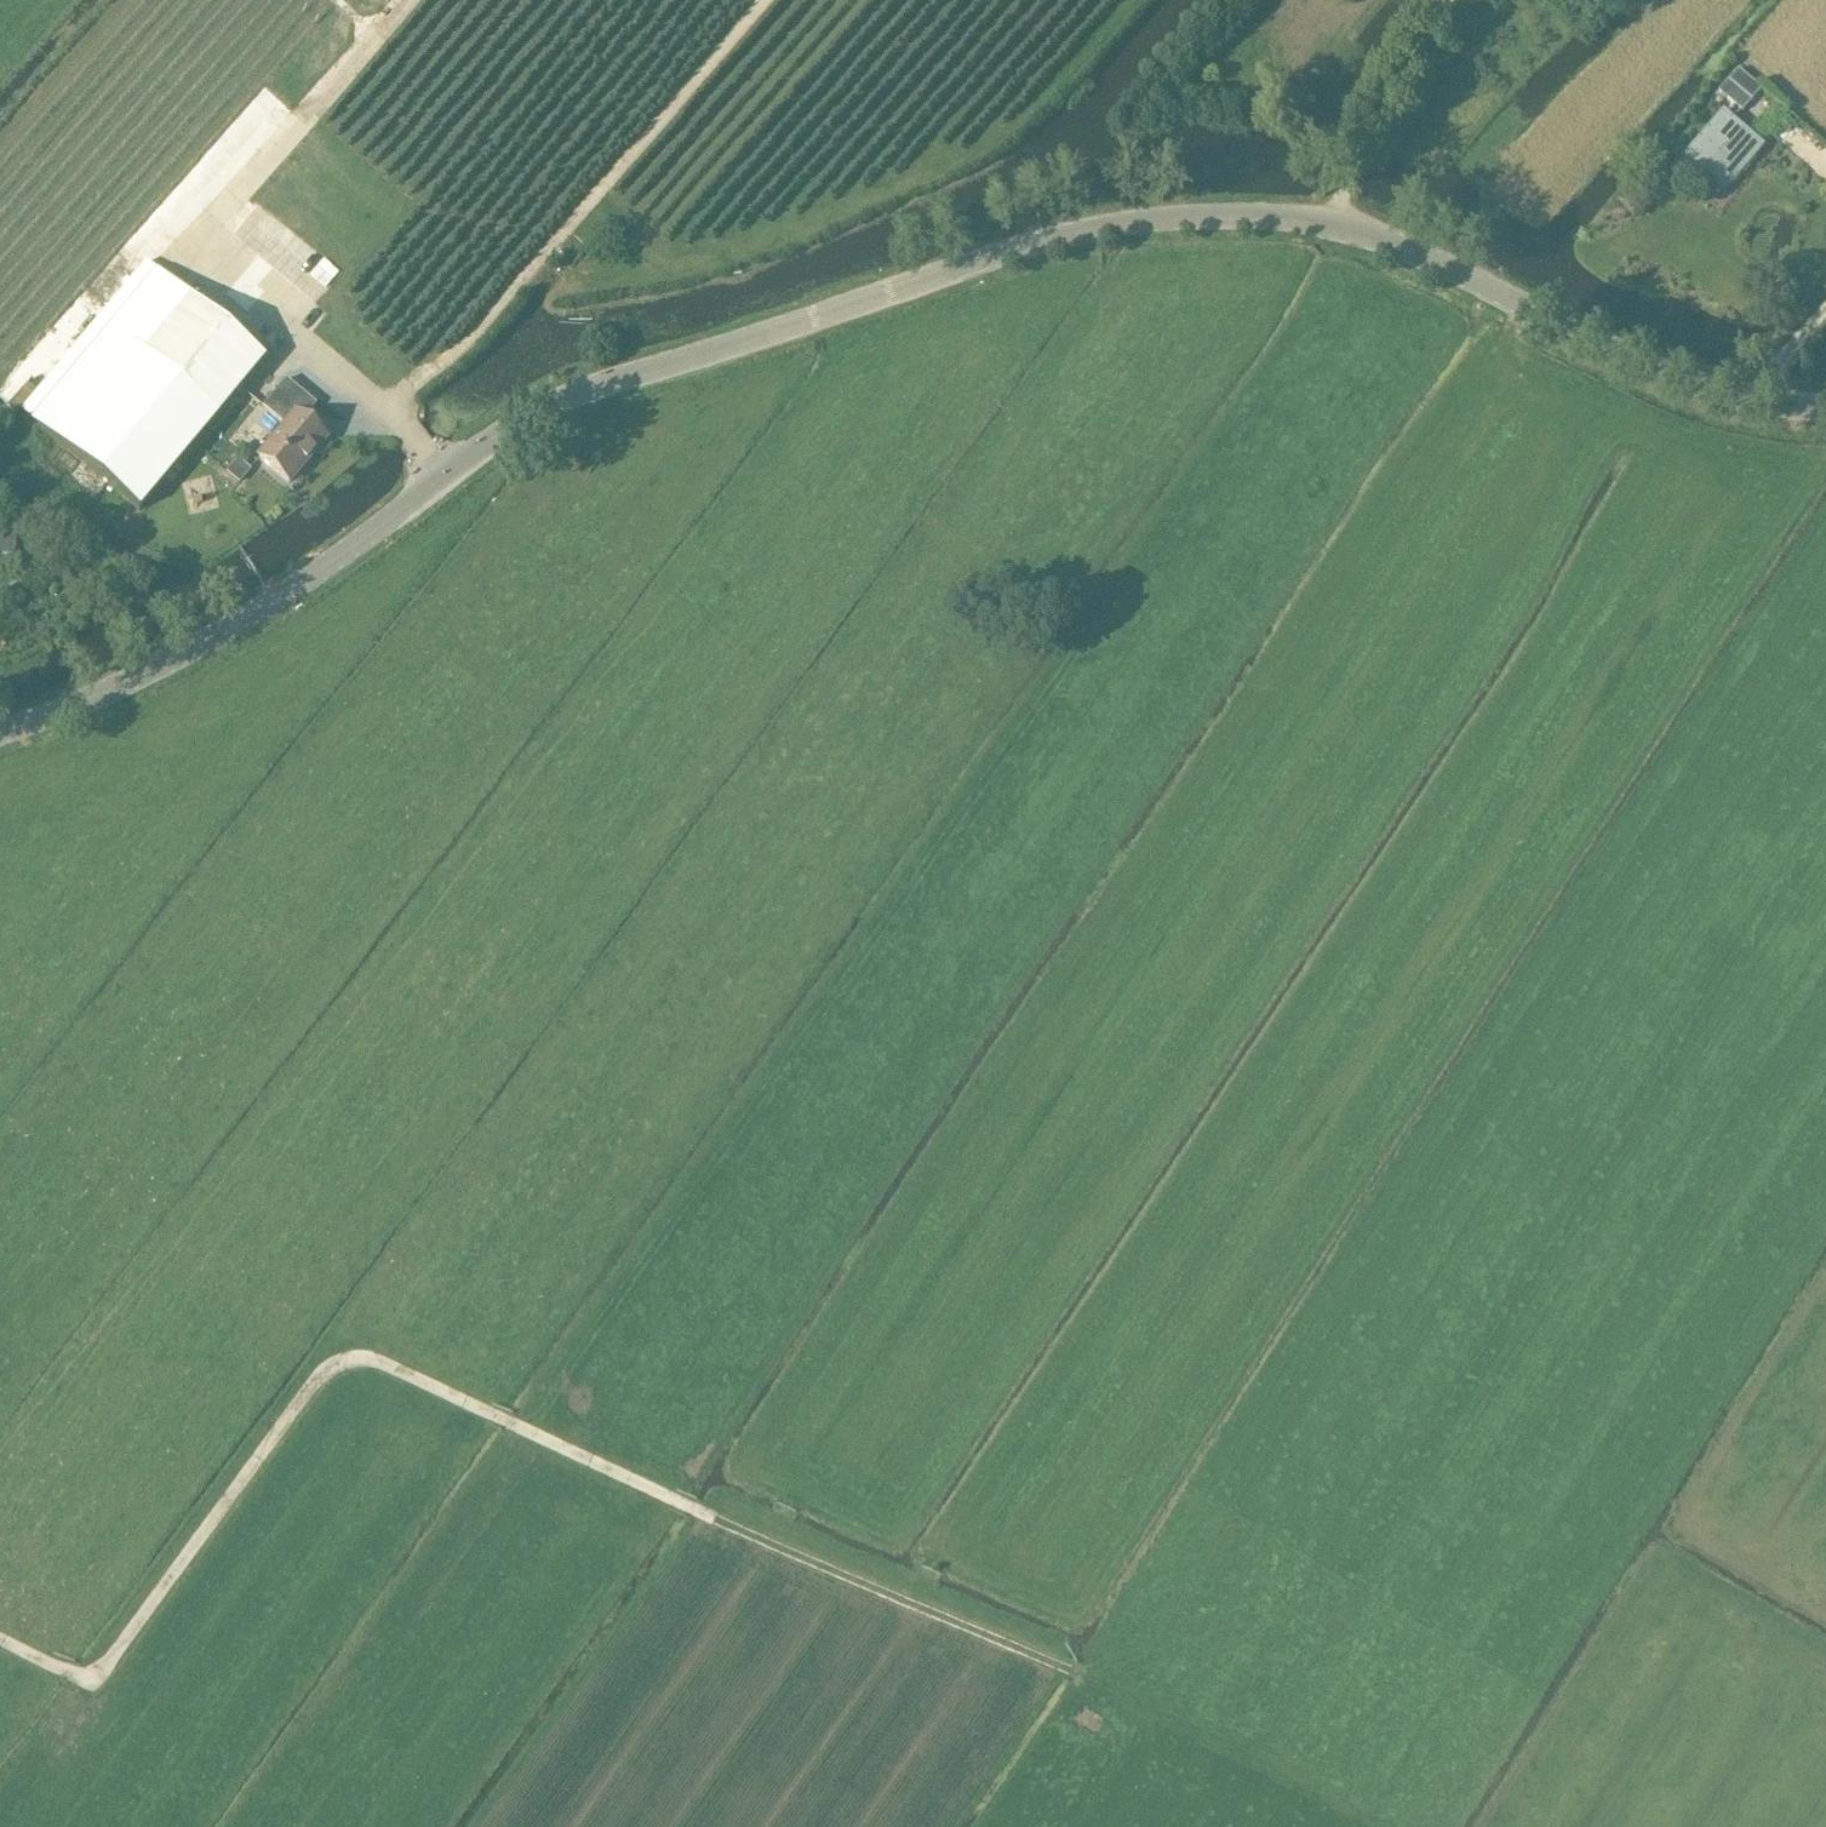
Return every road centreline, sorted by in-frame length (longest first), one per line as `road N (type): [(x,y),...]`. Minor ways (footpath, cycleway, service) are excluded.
road 1 (unclassified): [(1825,409),(1764,404),(1649,368),(1374,236),(1270,217),(1147,221),(1047,242),(582,390),(500,432),(230,625),(0,731)]
road 2 (track): [(0,1638),(80,1678),(104,1672),(336,1353),(382,1350),(710,1501)]
road 3 (track): [(391,411),(486,335),(770,0)]

